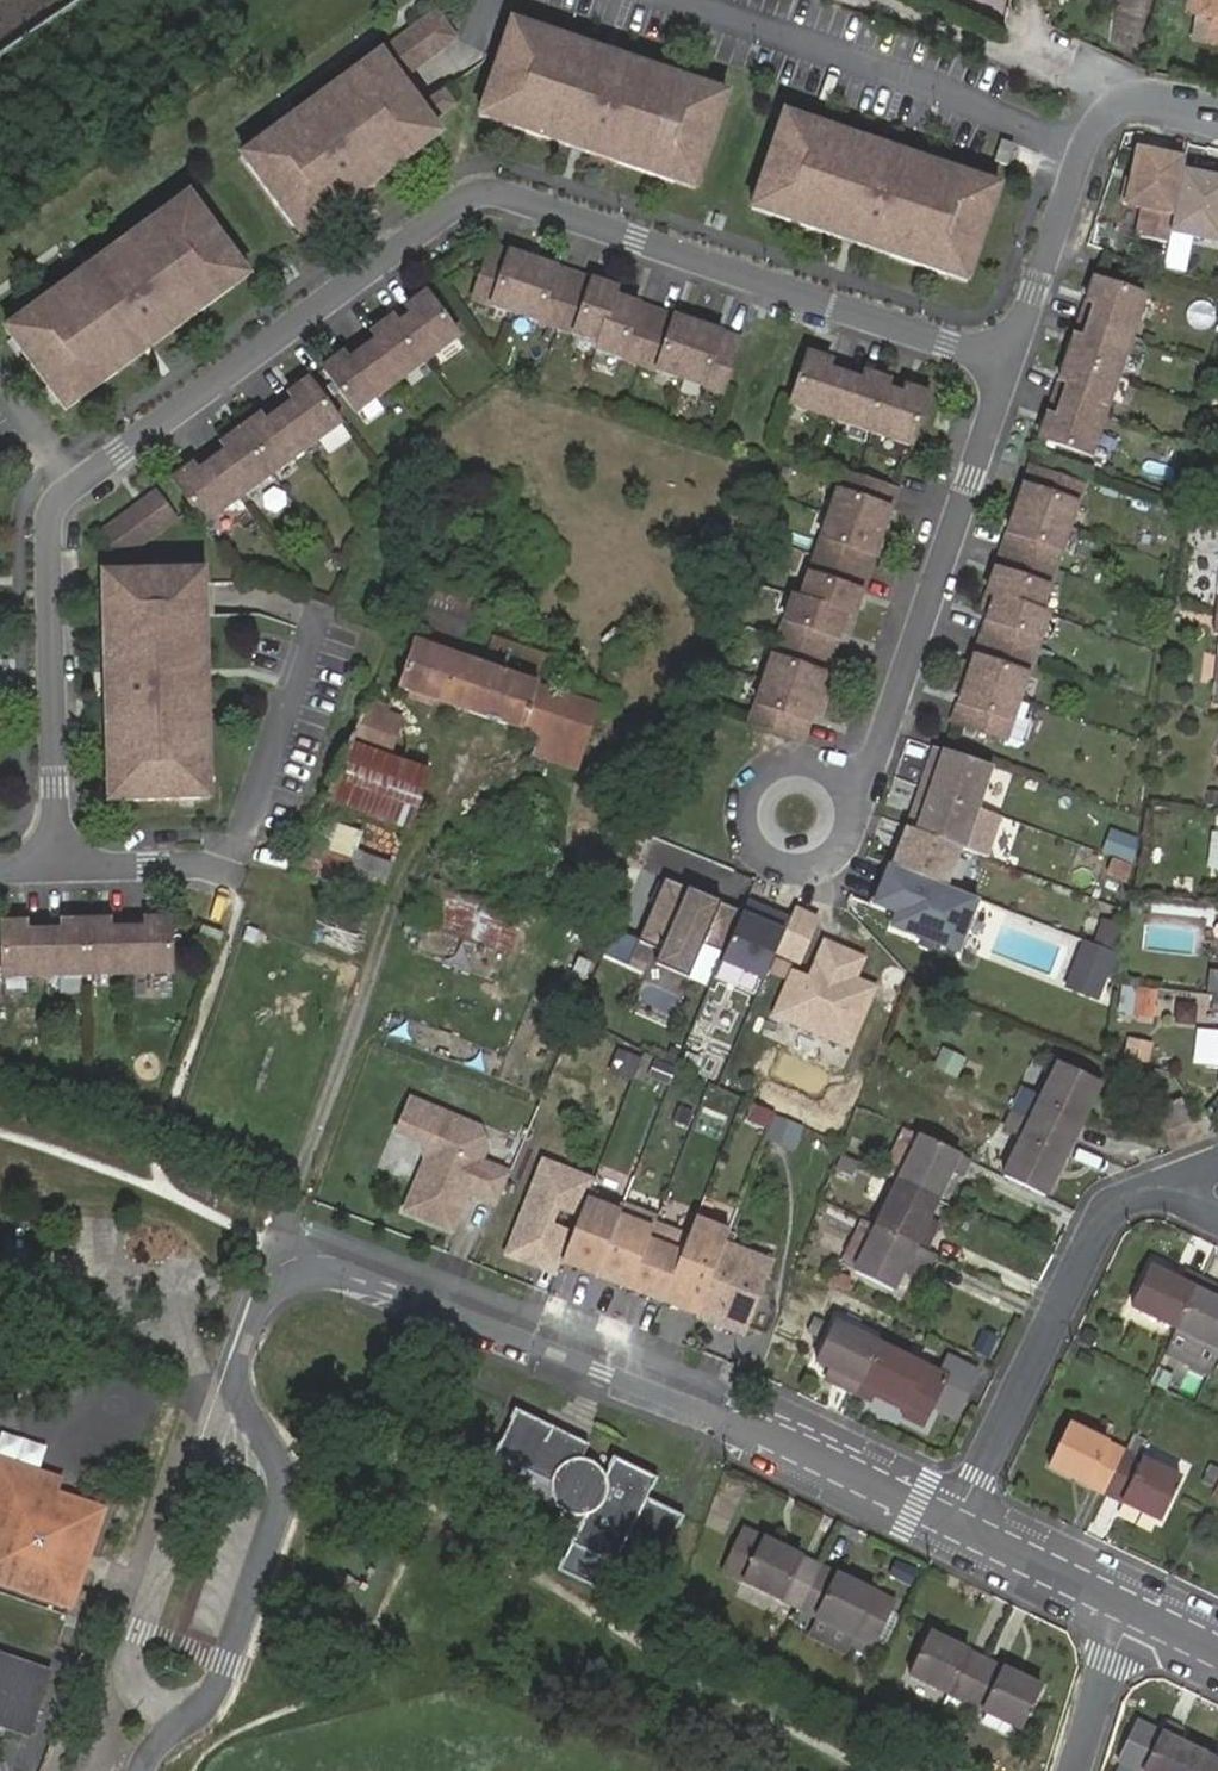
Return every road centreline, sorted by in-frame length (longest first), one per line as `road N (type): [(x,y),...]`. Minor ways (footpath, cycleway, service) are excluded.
road 1 (residential): [(1013,363),(507,191),(462,197),(70,489),(55,509),(59,865)]
road 2 (residential): [(142,1770),(149,1751),(218,1691),(281,1509),(276,1456),(240,1387),(240,1366),(268,1293),(293,1275),(345,1274),(960,1522)]
road 3 (residential): [(846,785),(875,764),(1013,363)]
road 4 (residential): [(960,1522),(1109,1203),(1148,1186)]
road 5 (residential): [(1013,363),(1094,127),(1123,106),(1152,101),(1217,115)]
road 6 (residential): [(846,785),(852,830),(837,854),(818,866),(783,867),(761,856),(742,812),(751,785),(772,765),(799,758),(825,765)]
road 7 (residential): [(960,1522),(1136,1609)]
road 8 (residential): [(240,874),(201,861),(59,865)]
road 9 (residential): [(1136,1609),(1075,1770)]

